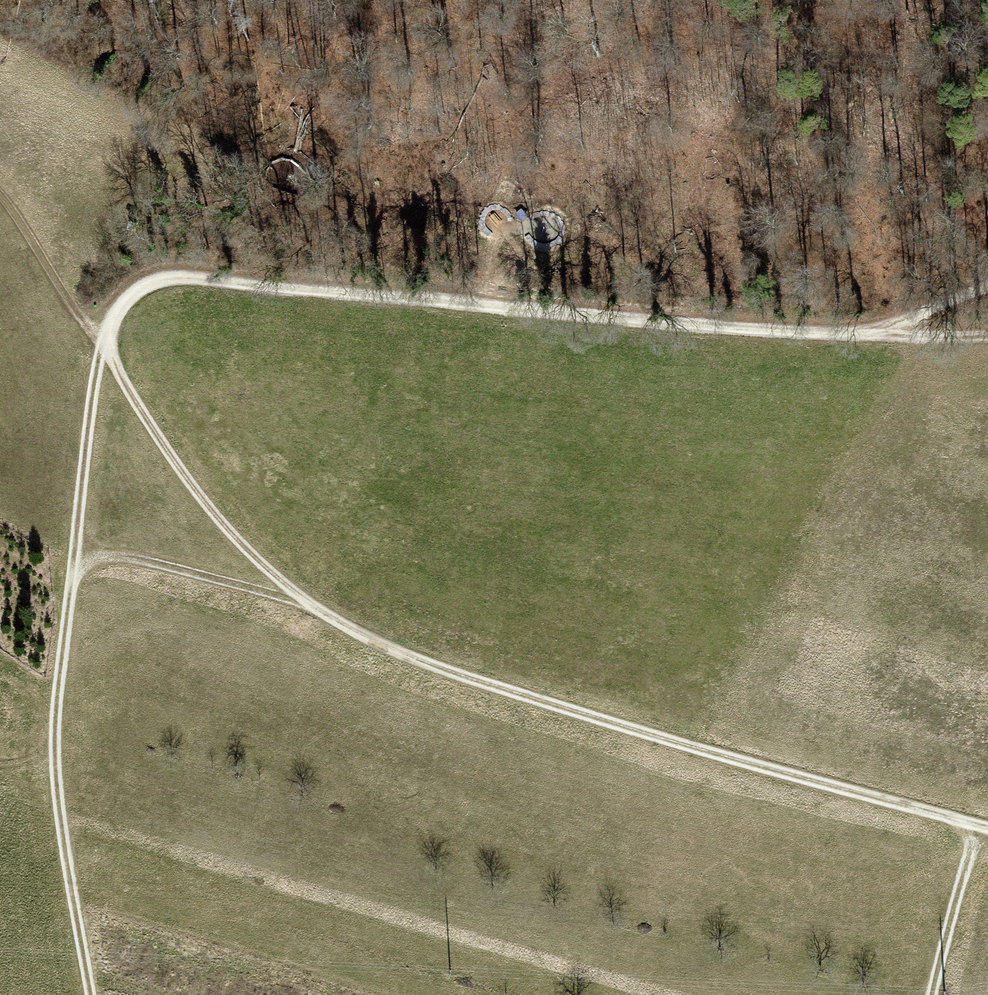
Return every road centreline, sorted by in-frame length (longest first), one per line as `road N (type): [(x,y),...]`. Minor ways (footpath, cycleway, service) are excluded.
road 1 (track): [(100,343),(189,487),(231,538),(303,607),(374,647),(724,757),(987,828)]
road 2 (track): [(987,336),(854,332),(162,276),(123,299),(100,343)]
road 3 (track): [(91,994),(54,724),(100,343)]
road 4 (track): [(303,607),(118,555),(73,564)]
road 5 (track): [(974,824),(933,994)]
road 6 (track): [(100,343),(0,200)]
road 7 (track): [(987,288),(854,332)]

